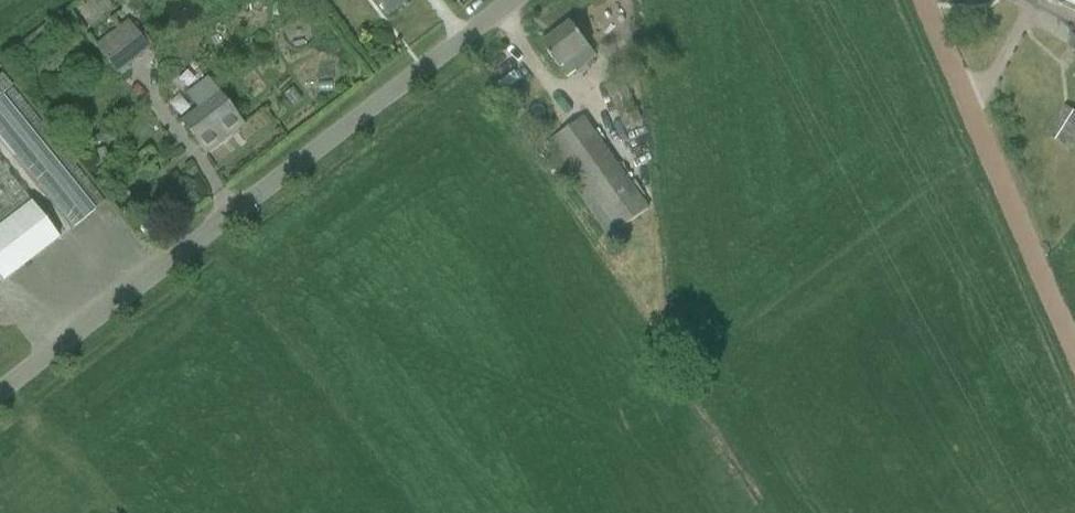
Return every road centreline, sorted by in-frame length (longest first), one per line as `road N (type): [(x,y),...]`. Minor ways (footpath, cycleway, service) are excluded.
road 1 (unclassified): [(0,392),(512,0)]
road 2 (residential): [(1074,352),(925,0)]

